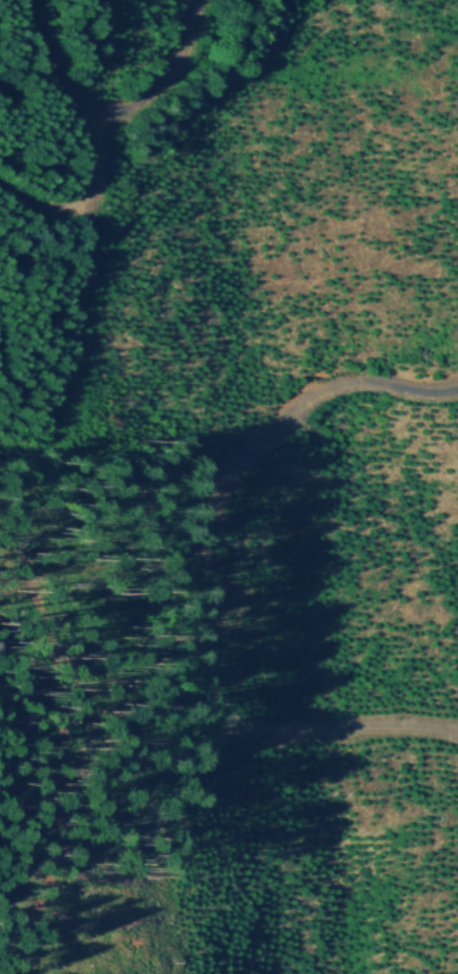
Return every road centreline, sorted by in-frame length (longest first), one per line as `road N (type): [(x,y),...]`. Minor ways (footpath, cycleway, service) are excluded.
road 1 (track): [(457,739),(412,726),(231,725),(202,714),(184,688),(178,642),(185,543),(201,503),(277,421),(339,381),(457,384)]
road 2 (track): [(198,0),(172,72),(141,103),(114,113),(79,105),(62,84),(30,0)]
road 3 (track): [(0,188),(40,212),(81,207),(92,192),(99,113)]

